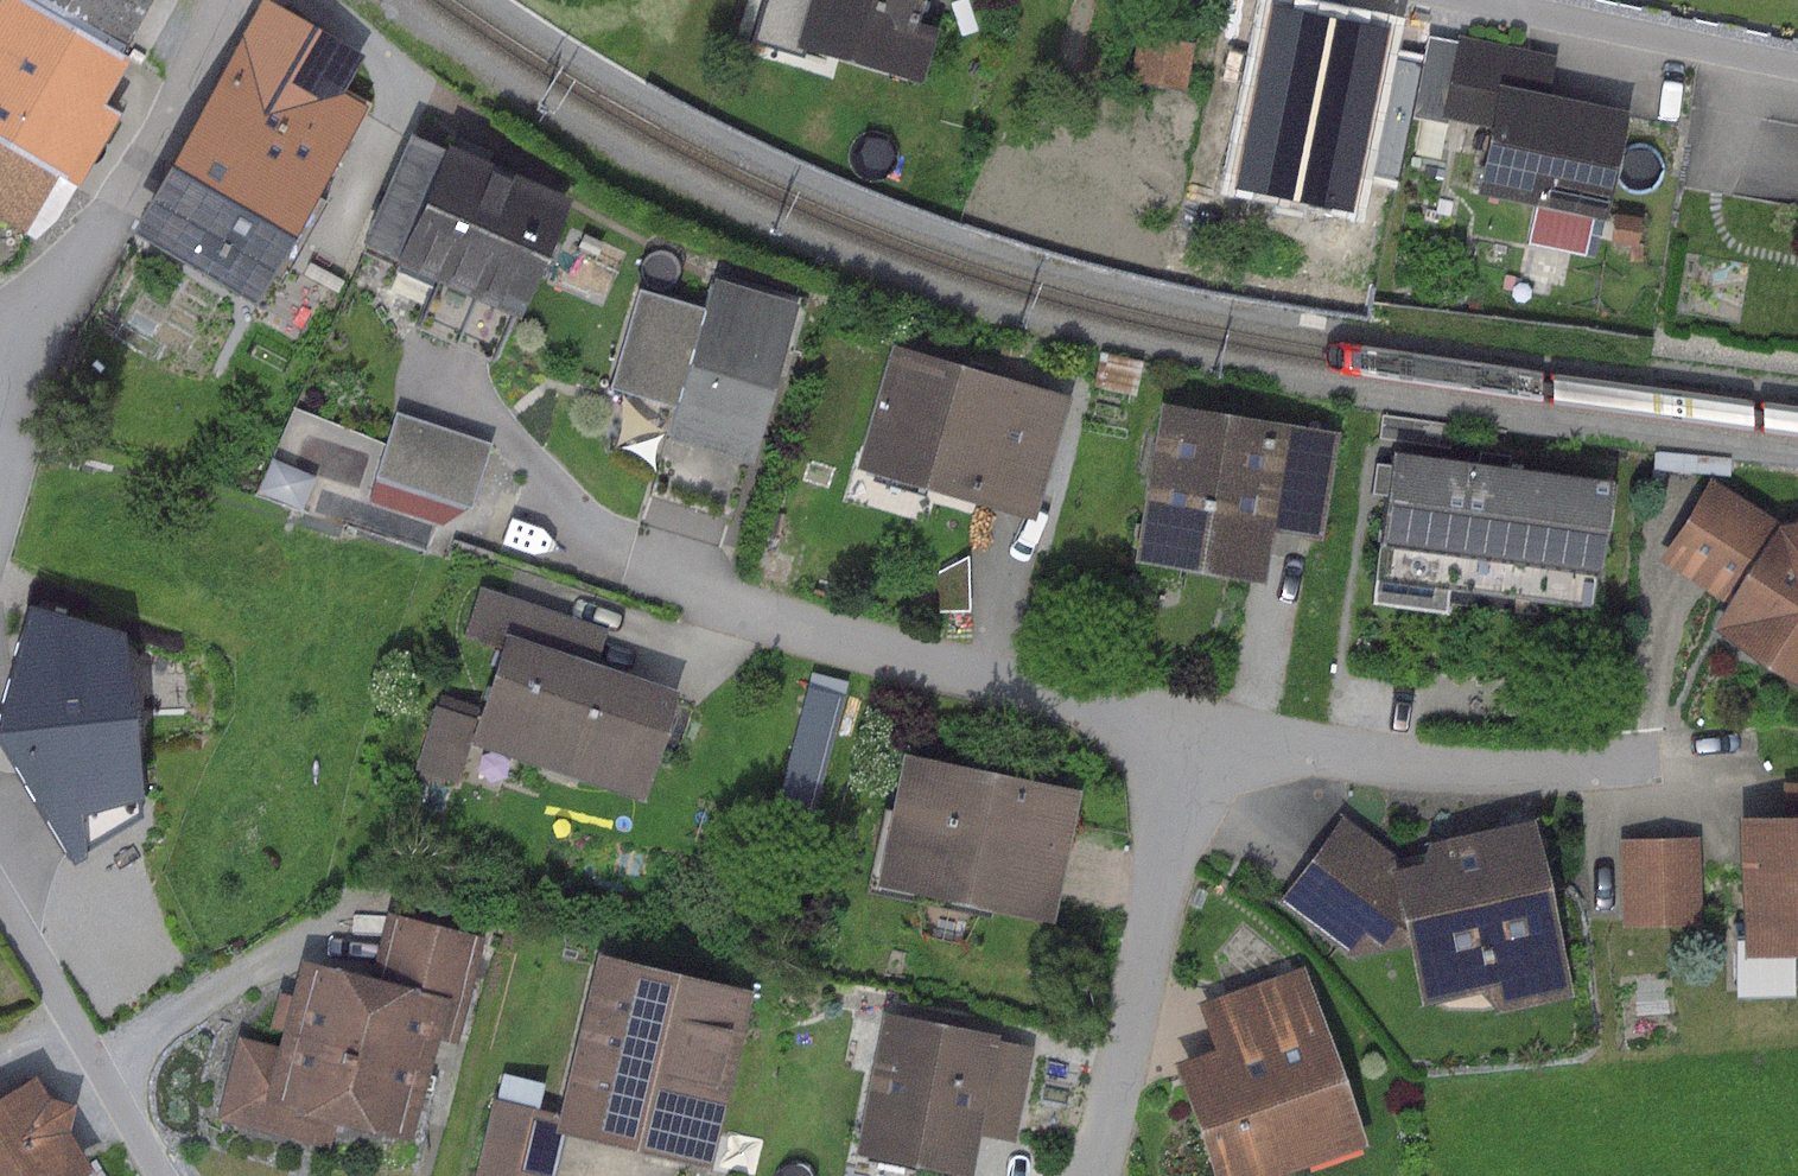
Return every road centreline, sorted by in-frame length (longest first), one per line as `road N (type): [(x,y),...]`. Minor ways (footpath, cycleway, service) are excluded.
road 1 (residential): [(1197,732),(1089,1175)]

